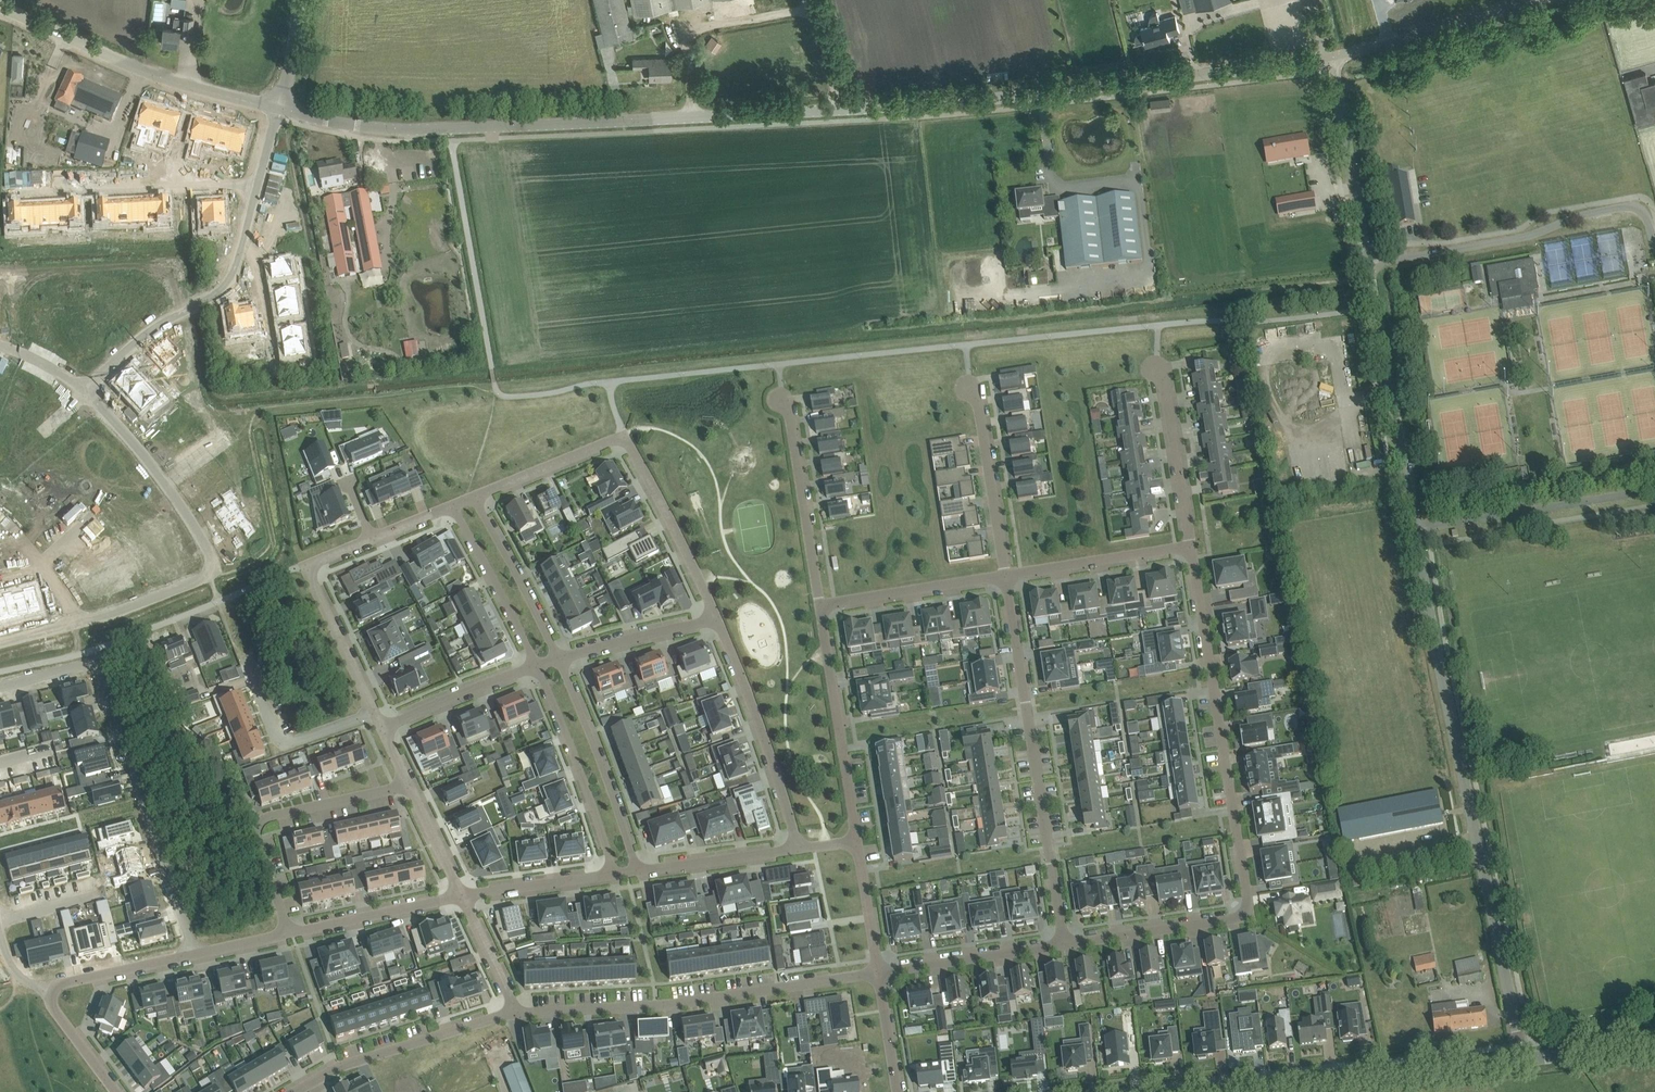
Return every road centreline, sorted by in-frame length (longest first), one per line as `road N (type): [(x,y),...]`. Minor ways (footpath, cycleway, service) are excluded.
road 1 (unclassified): [(282,109),(400,131),(968,104),(1332,59)]
road 2 (residential): [(1064,946),(1245,912),(1192,546)]
road 3 (unclassified): [(1523,1059),(1414,530)]
road 4 (residential): [(191,955),(98,671),(84,666),(0,686)]
road 5 (residential): [(1005,575),(1064,946)]
road 6 (residential): [(510,1012),(655,1004),(878,973)]
road 7 (residential): [(473,497),(624,439),(716,619)]
road 8 (unclassified): [(1654,240),(1643,211),(1624,205),(1527,235),(1367,265)]
road 9 (residential): [(374,714),(311,570),(453,505)]
road 10 (unclassified): [(0,9),(155,75),(279,108)]
road 11 (tertiary): [(1247,1091),(1523,1059)]
road 12 (residential): [(408,785),(259,824),(257,840),(289,934)]
road 13 (unclassified): [(1414,530),(1367,265)]
road 14 (residential): [(258,183),(12,194)]
road 15 (residential): [(716,619),(771,757),(797,850)]
road 16 (residential): [(82,624),(216,572),(166,484)]
road 17 (unclassified): [(1414,530),(1654,489)]
road 18 (residential): [(858,845),(819,605)]
road 19 (residential): [(293,1091),(339,1065),(510,1012)]
road 20 (residential): [(637,871),(559,658)]
road 21 (residential): [(609,875),(538,666)]
road 22 (unclassified): [(1332,59),(1542,0)]
road 23 (residential): [(819,605),(785,396)]
road 24 (unclassified): [(1367,265),(1332,59)]
road 25 (residential): [(969,383),(979,403),(1005,575)]
road 26 (residential): [(1192,546),(1005,575)]
road 27 (residential): [(1005,575),(819,605)]
road 28 (residential): [(878,973),(1064,946)]
road 29 (residential): [(374,714),(292,743),(276,735),(246,662)]
road 30 (residential): [(559,658),(473,497)]
road 31 (residential): [(538,666),(453,505)]
road 32 (residential): [(1192,546),(1158,368)]
road 33 (residential): [(463,896),(289,934)]
road 34 (residential): [(381,728),(538,666)]
road 35 (residential): [(559,658),(716,619)]
road 36 (residential): [(797,850),(637,871)]
road 37 (residential): [(191,955),(63,982),(51,994)]
road 38 (residential): [(609,875),(463,896)]
road 39 (residential): [(191,307),(143,336),(84,391)]
road 40 (tertiary): [(1523,1059),(1654,1046)]
road 41 (residential): [(878,973),(858,845)]
road 42 (residential): [(510,1012),(463,896)]
road 43 (residential): [(166,484),(84,391)]
road 44 (residential): [(463,896),(408,785)]
road 45 (residential): [(898,1091),(878,973)]
road 46 (residential): [(51,994),(52,1007),(116,1091)]

